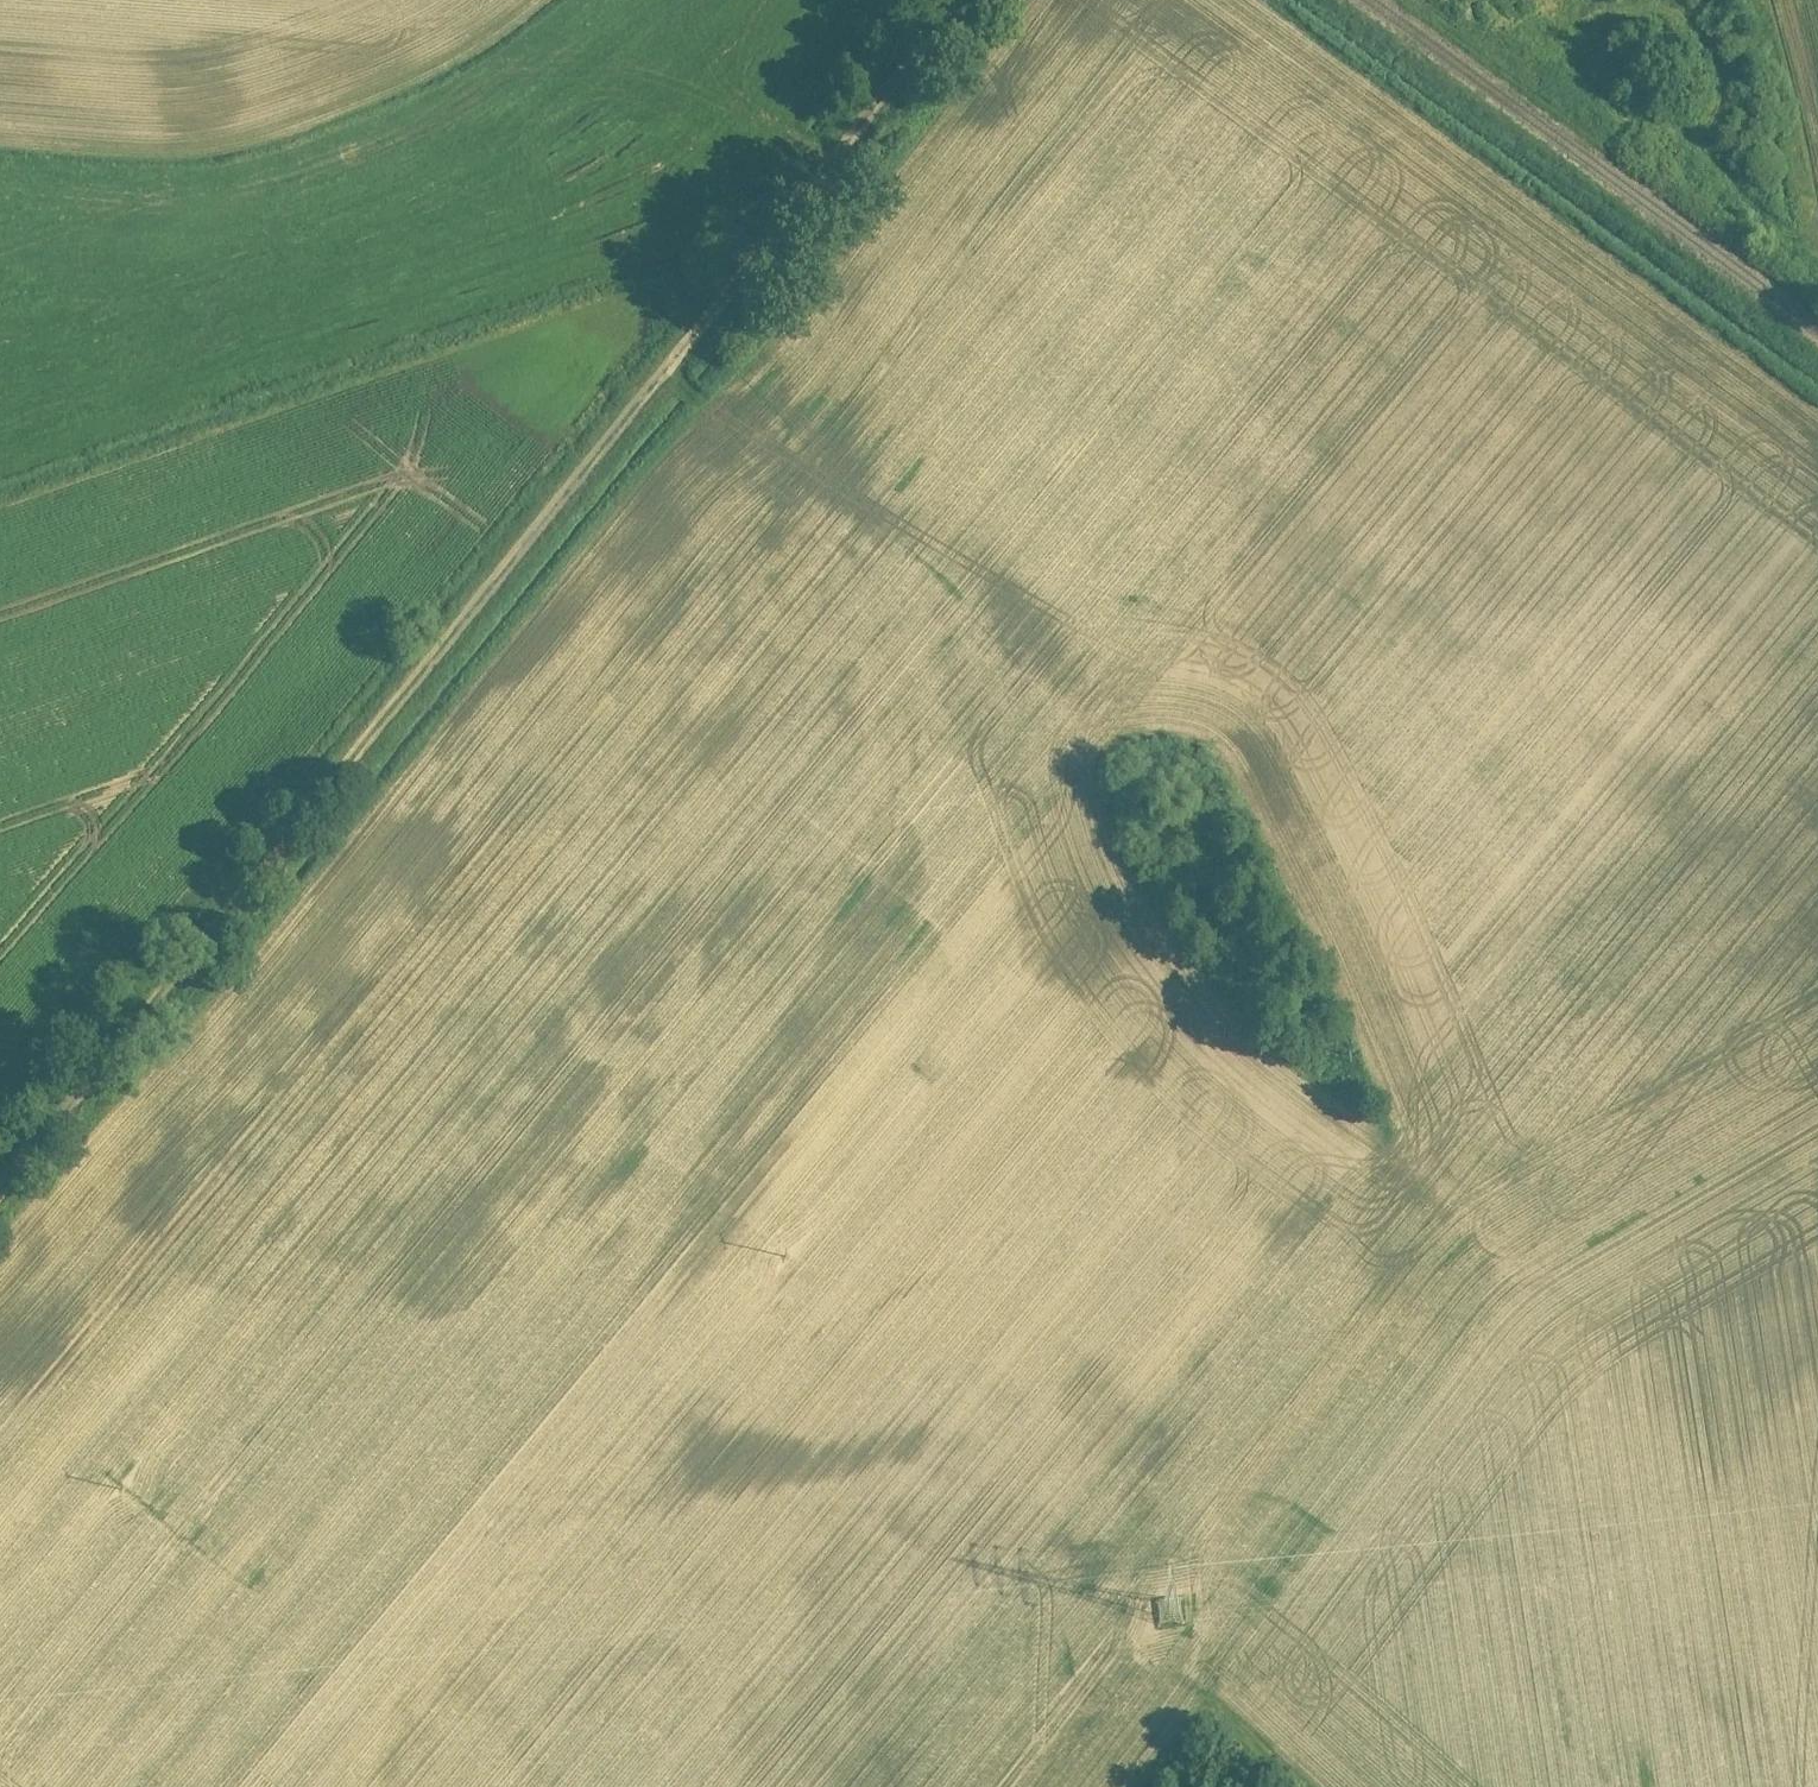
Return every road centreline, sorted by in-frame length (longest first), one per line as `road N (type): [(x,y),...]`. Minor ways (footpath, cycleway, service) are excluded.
road 1 (residential): [(0,1196),(664,375),(942,0)]

